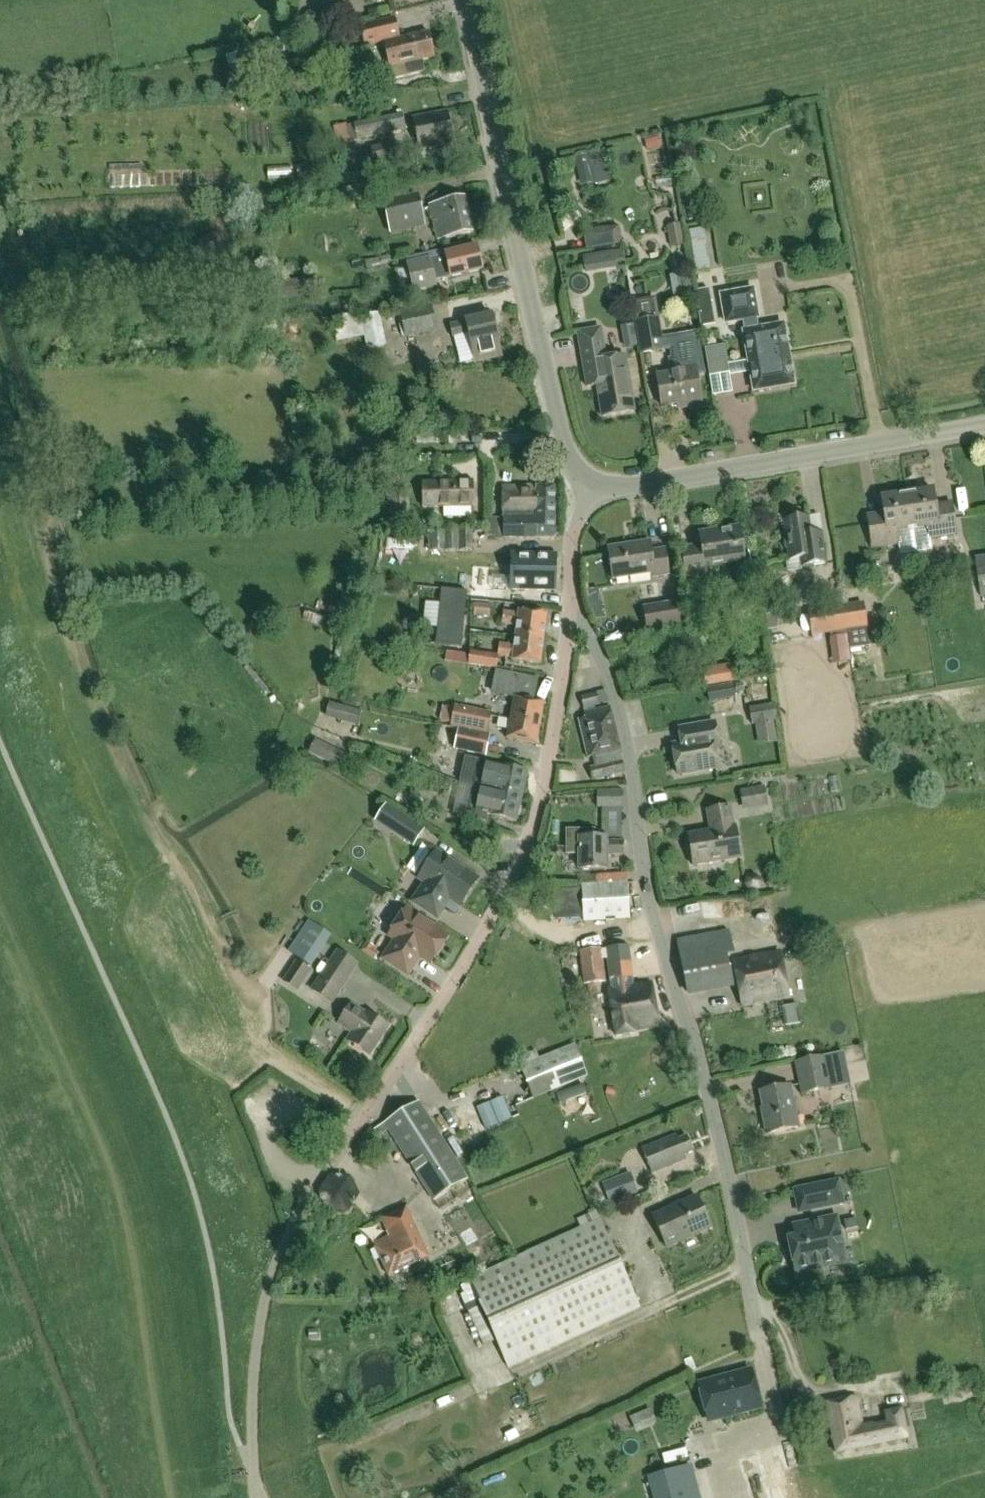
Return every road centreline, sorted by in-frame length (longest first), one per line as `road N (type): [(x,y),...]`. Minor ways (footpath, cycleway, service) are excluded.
road 1 (residential): [(255,1483),(255,1364),(283,1237),(511,875),(544,790),(570,601)]
road 2 (residential): [(760,1342),(709,1093),(649,907),(623,724),(610,676),(570,601)]
road 3 (unclassified): [(582,494),(564,448),(465,0)]
road 4 (unclassified): [(582,494),(984,424)]

